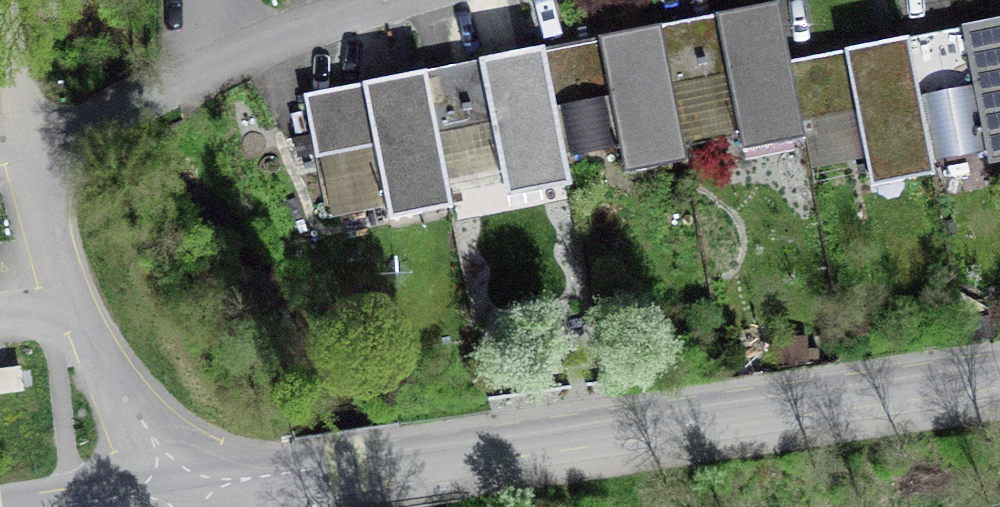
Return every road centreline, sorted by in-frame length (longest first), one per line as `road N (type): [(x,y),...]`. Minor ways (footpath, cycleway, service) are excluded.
road 1 (tertiary): [(999,370),(178,489)]
road 2 (residential): [(235,49),(158,94),(25,138),(76,307),(178,489)]
road 3 (residential): [(235,49),(412,0)]

